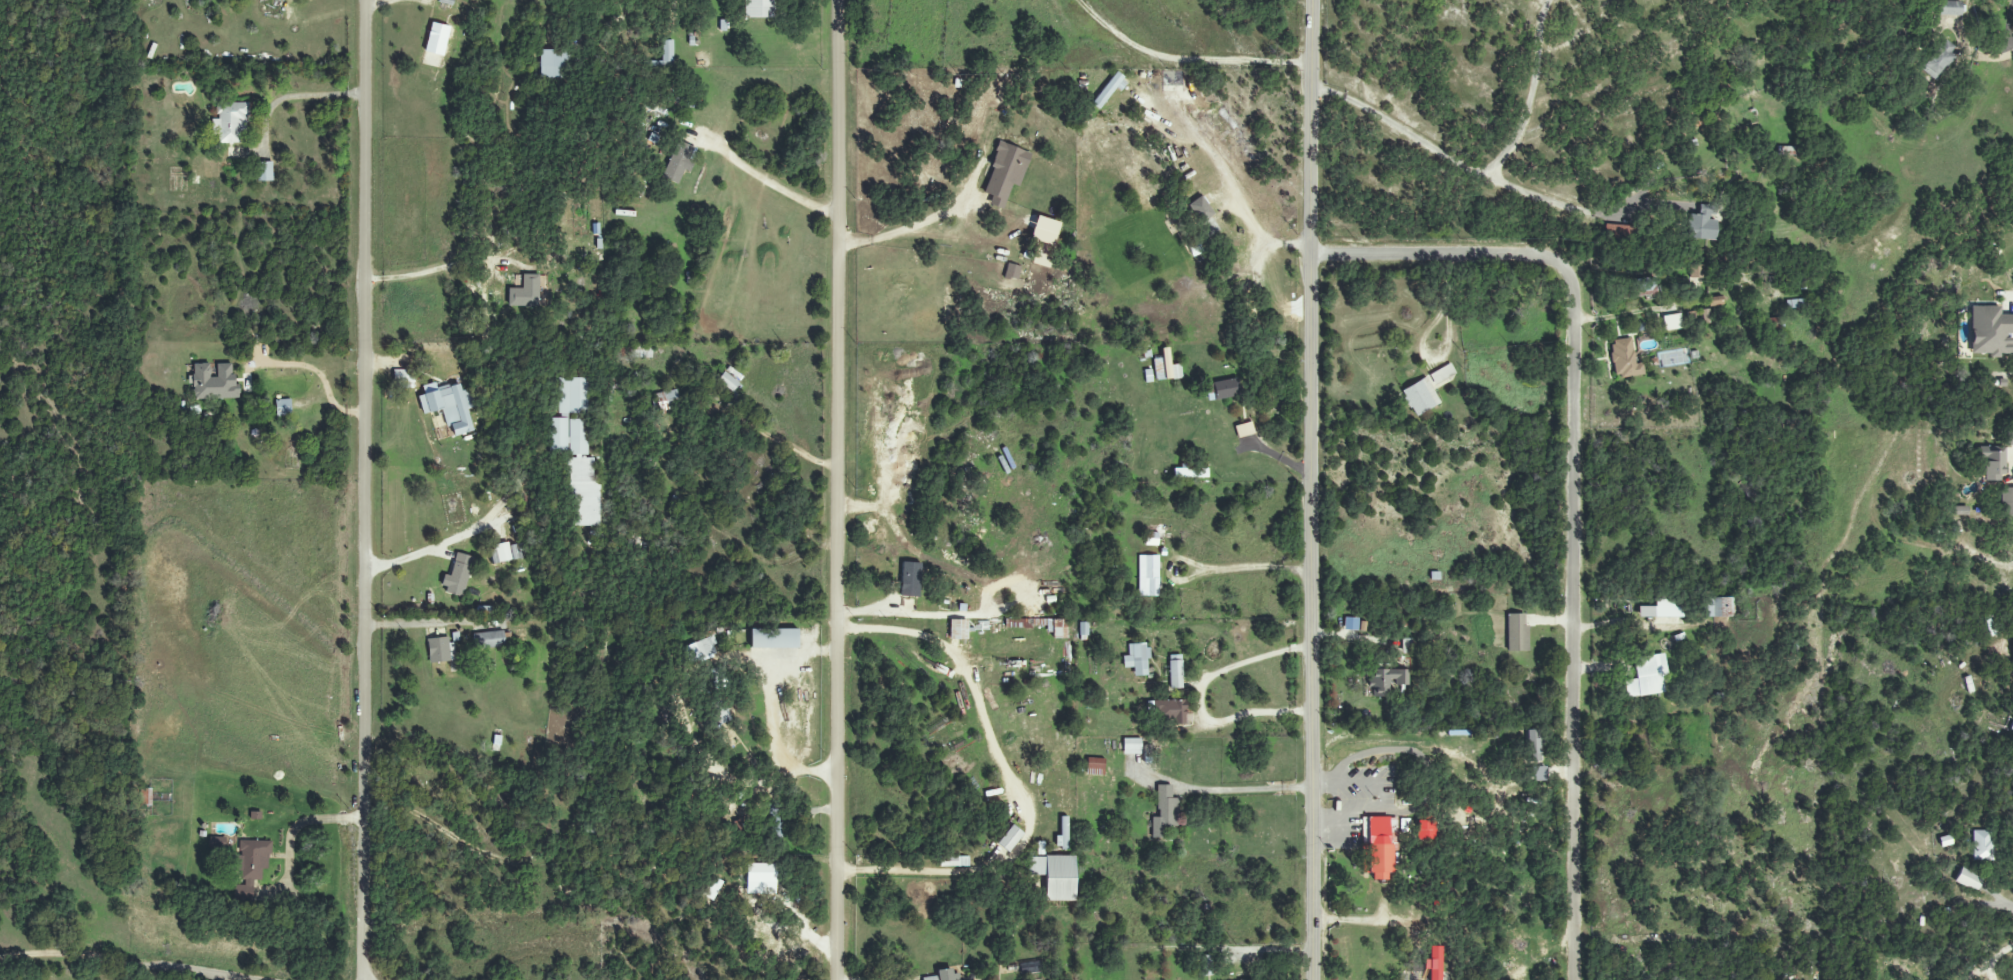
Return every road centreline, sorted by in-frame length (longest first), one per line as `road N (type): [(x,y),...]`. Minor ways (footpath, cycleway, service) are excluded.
road 1 (residential): [(362,979),(366,0)]
road 2 (residential): [(839,979),(842,0)]
road 3 (secondary): [(1316,979),(1315,0)]
road 4 (residential): [(1575,979),(1571,278),(1535,256),(1313,256)]
road 5 (residential): [(36,955),(258,979)]
road 6 (residential): [(840,801),(815,855),(809,893),(813,942),(839,966)]

